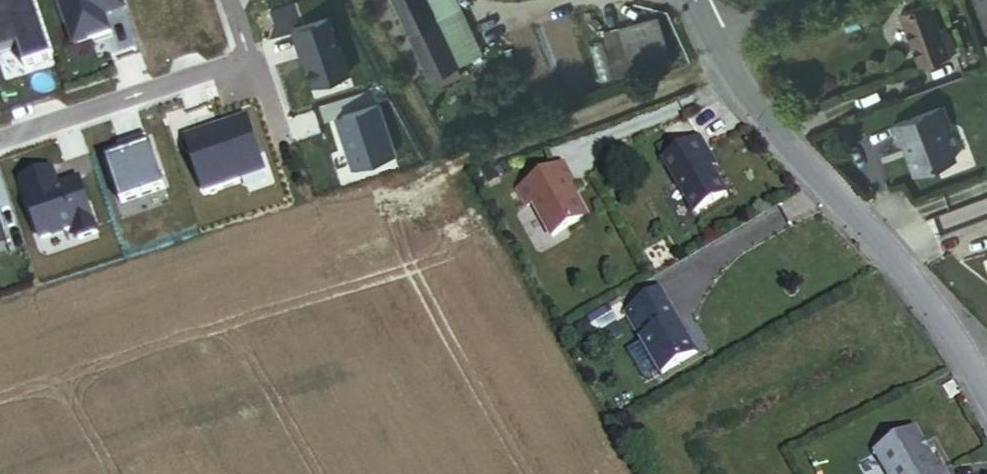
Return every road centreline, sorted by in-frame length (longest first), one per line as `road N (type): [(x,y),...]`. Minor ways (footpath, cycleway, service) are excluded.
road 1 (residential): [(986,407),(912,296),(759,126),(704,33)]
road 2 (residential): [(0,140),(248,62)]

